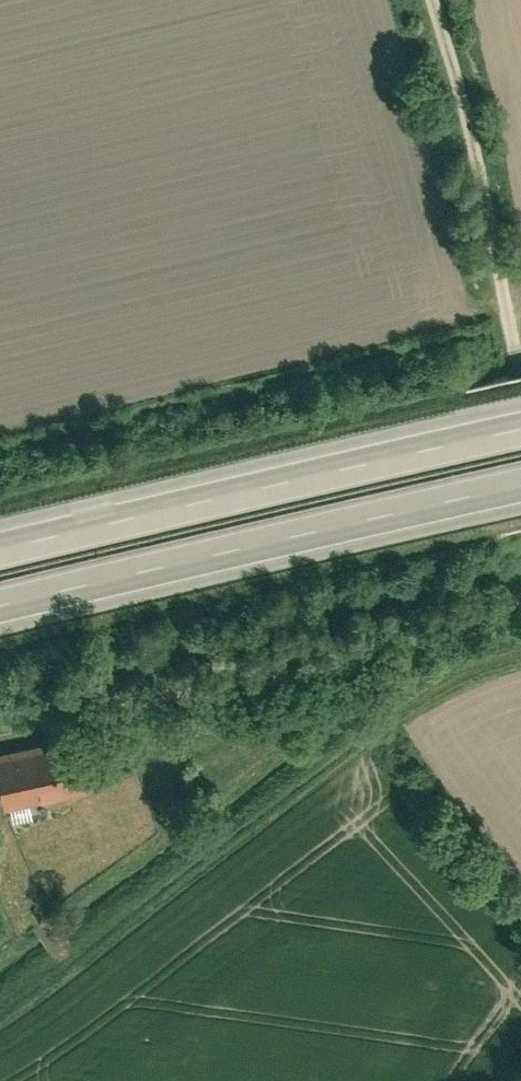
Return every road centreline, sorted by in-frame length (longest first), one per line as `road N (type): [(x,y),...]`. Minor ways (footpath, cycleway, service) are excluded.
road 1 (residential): [(520,595),(218,691),(0,711)]
road 2 (motorway): [(520,416),(0,538)]
road 3 (motorway): [(0,601),(520,482)]
road 4 (track): [(429,0),(520,408)]

